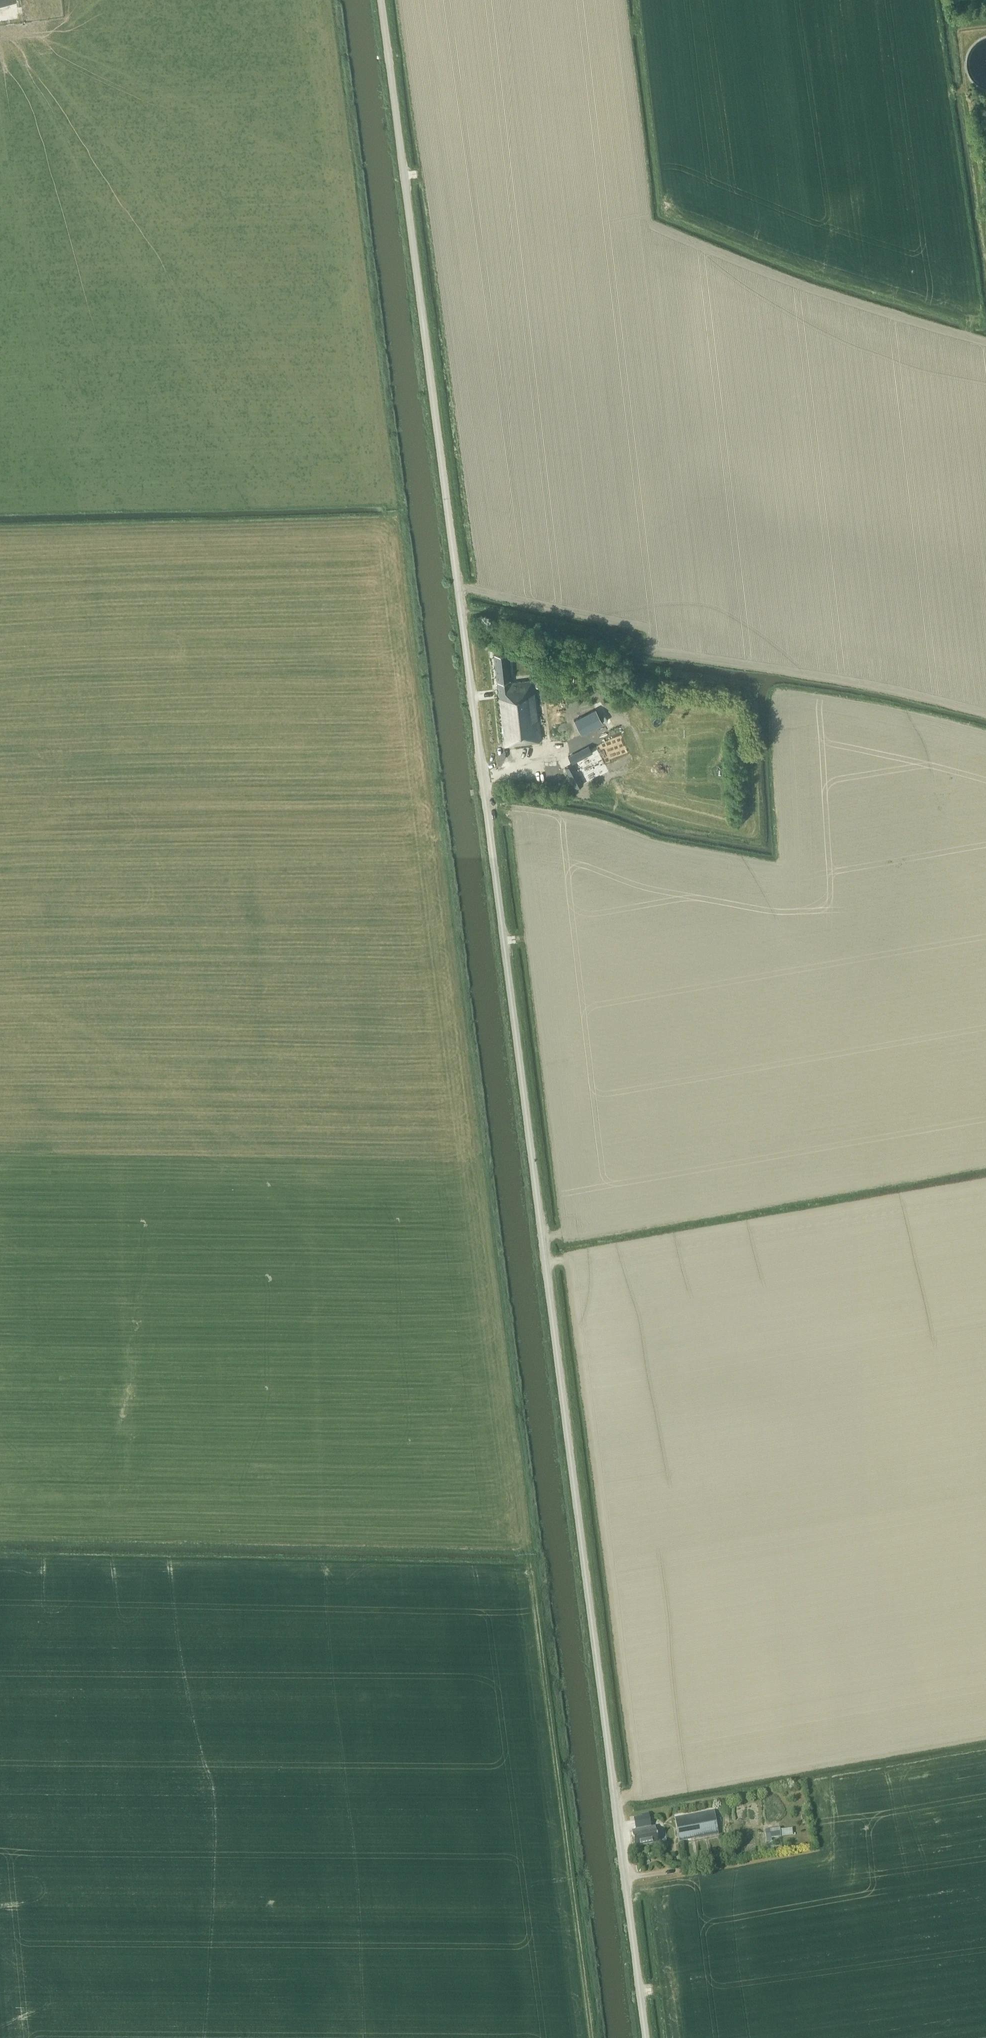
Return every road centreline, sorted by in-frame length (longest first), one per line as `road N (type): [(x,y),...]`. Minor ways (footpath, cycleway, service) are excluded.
road 1 (unclassified): [(647,2037),(380,0)]

